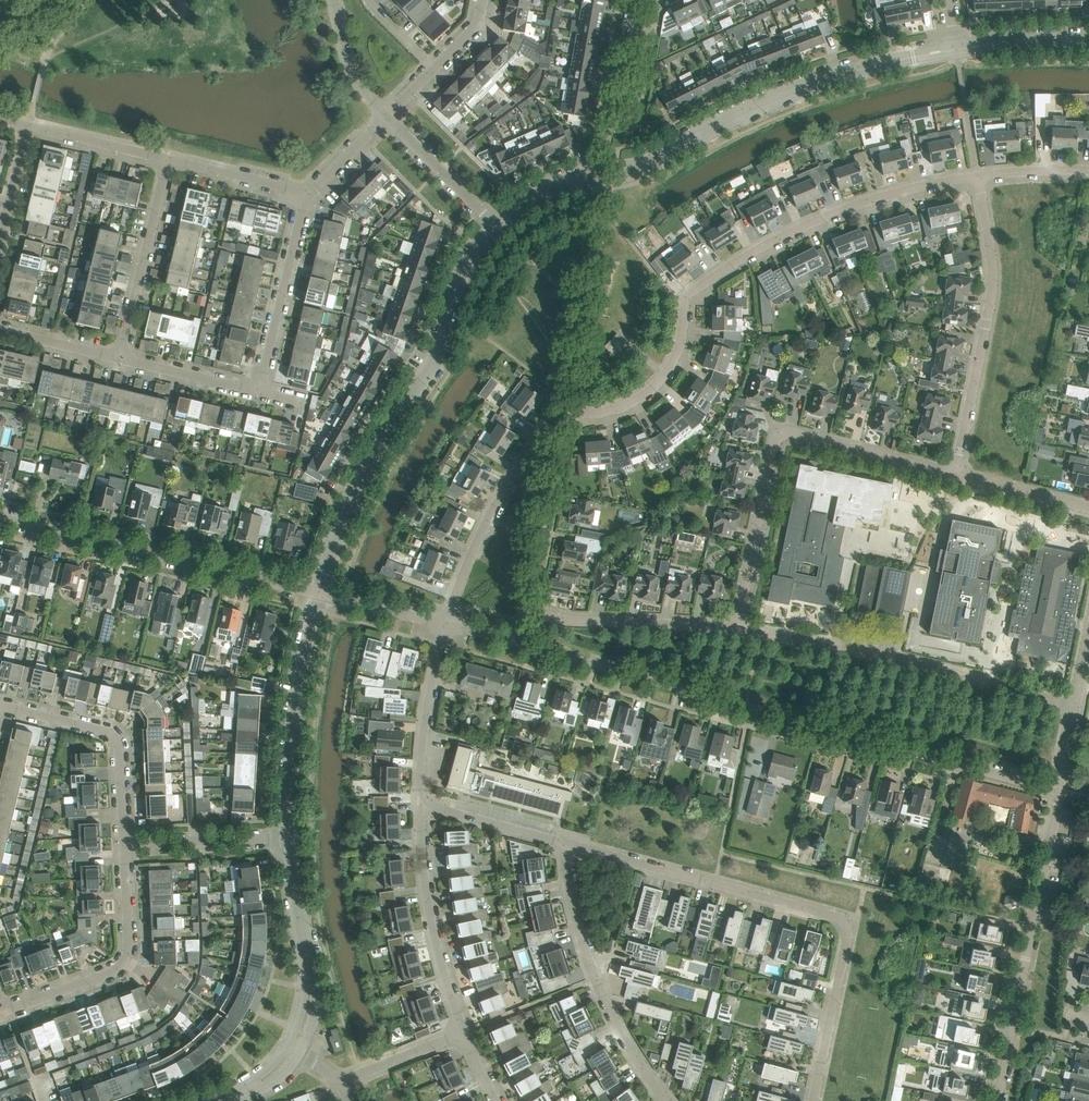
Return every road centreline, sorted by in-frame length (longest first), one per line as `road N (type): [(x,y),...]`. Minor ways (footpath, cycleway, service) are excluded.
road 1 (residential): [(446,625),(478,537),(523,459),(562,420),(621,407),(662,376),(688,296),(819,219),(978,175)]
road 2 (residential): [(1060,790),(514,643)]
road 3 (residential): [(813,1100),(846,938),(841,920),(570,845)]
road 4 (unclassified): [(496,226),(464,271),(436,359),(370,473),(320,596)]
road 5 (residential): [(954,474),(778,437),(736,629)]
road 6 (residential): [(1075,705),(736,629)]
road 7 (unclassified): [(956,52),(807,89),(640,167)]
road 8 (residential): [(320,596),(0,521)]
road 9 (residential): [(996,1100),(1060,790)]
road 10 (residential): [(954,474),(990,288),(978,175)]
road 11 (residential): [(634,0),(611,131),(626,131),(640,115),(659,0)]
road 12 (residential): [(666,1100),(595,980),(571,899),(570,845)]
road 13 (residential): [(125,844),(125,956),(113,972),(0,1011)]
road 14 (unclassified): [(320,596),(301,691),(291,836)]
road 15 (residential): [(463,1034),(432,923),(420,807)]
road 16 (residential): [(0,706),(114,736),(125,844)]
road 17 (residential): [(736,629),(570,620),(523,608)]
road 18 (residential): [(122,360),(168,159)]
road 19 (residential): [(258,392),(306,193)]
road 20 (residential): [(420,807),(423,728),(446,625)]
road 21 (residential): [(125,844),(291,836)]
road 22 (residential): [(496,226),(386,116)]
road 23 (residential): [(386,116),(472,35),(483,0)]
road 24 (residential): [(570,845),(420,807)]
road 25 (residential): [(27,125),(168,159)]
road 26 (residential): [(168,159),(306,193)]
road 27 (unclassified): [(291,836),(311,976)]
road 28 (residential): [(122,360),(258,392)]
road 29 (residential): [(1088,507),(954,474)]
road 30 (residential): [(339,1081),(463,1034)]
road 31 (unclassified): [(1088,44),(956,52)]
road 32 (residential): [(386,116),(353,77),(333,0)]
road 33 (residential): [(446,625),(320,596)]
road 34 (residential): [(523,608),(548,484)]
road 35 (residential): [(0,330),(122,360)]

